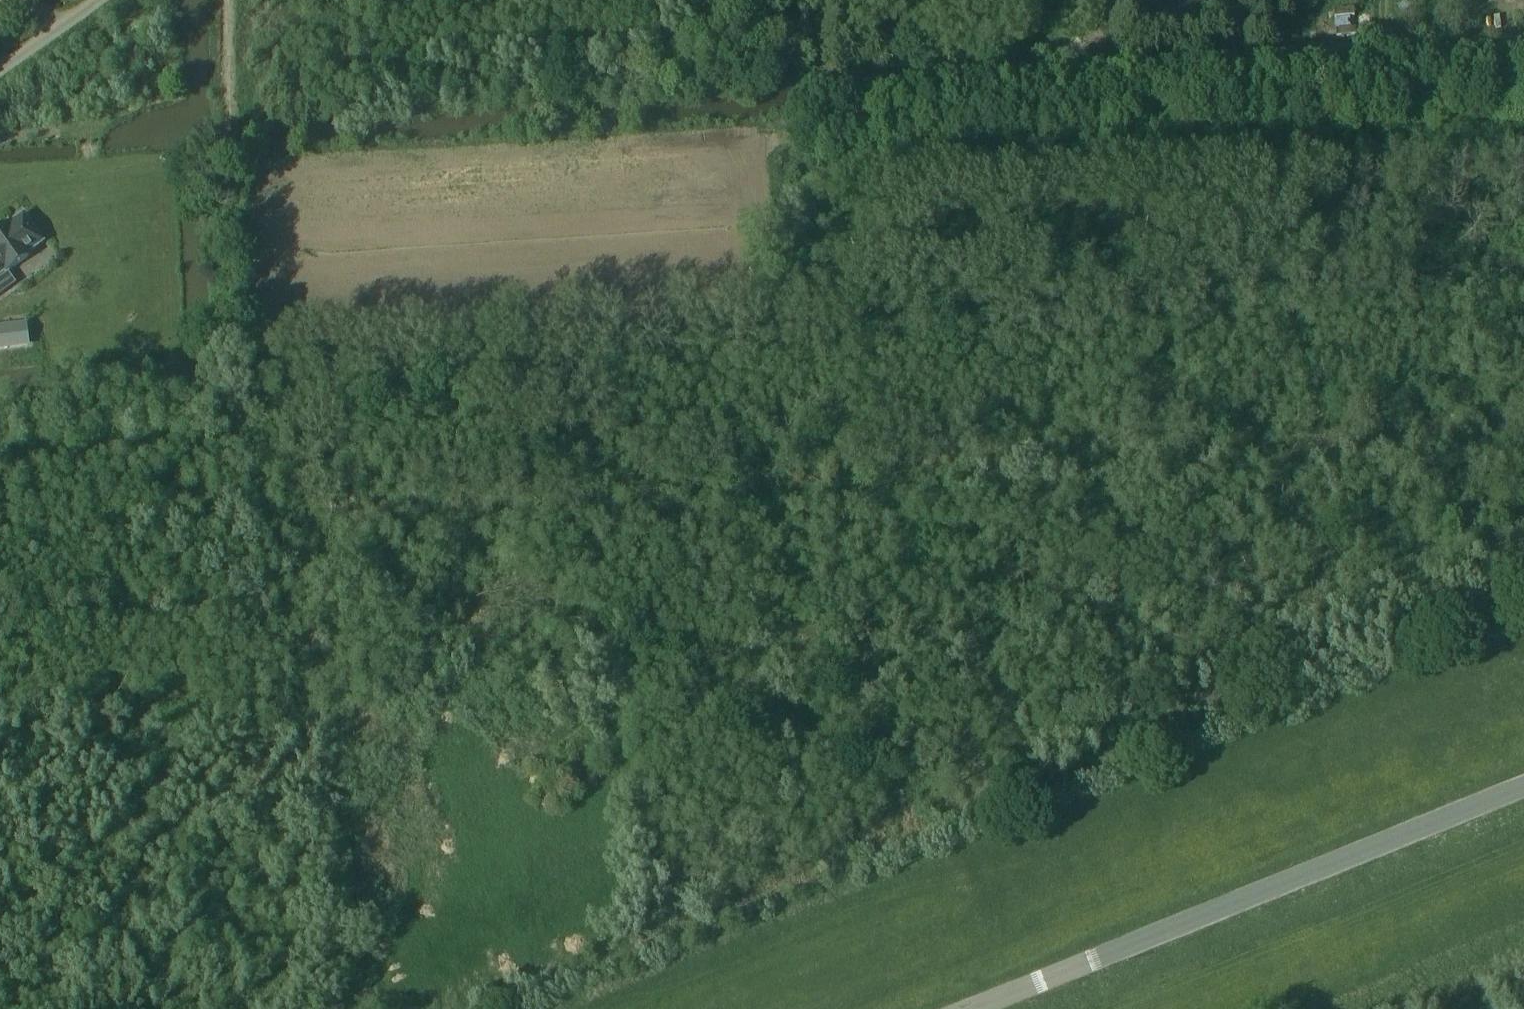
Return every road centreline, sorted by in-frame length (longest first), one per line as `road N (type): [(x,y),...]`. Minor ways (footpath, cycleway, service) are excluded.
road 1 (tertiary): [(968,1008),(1523,786)]

